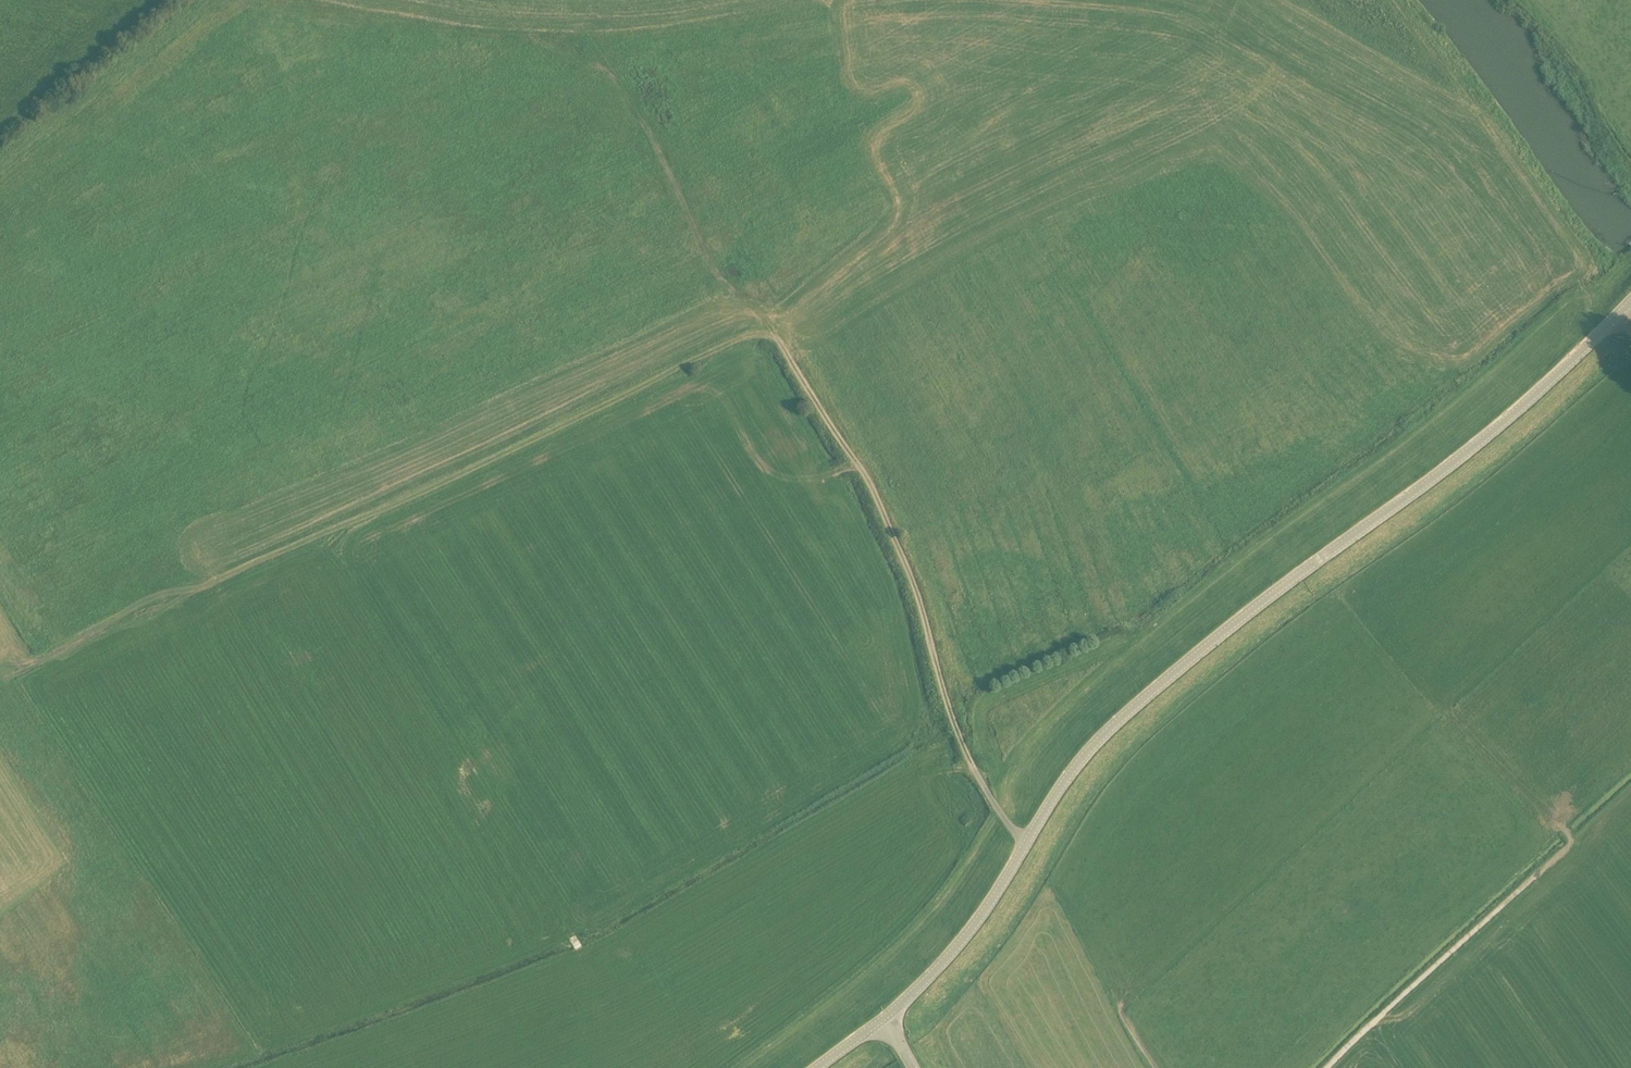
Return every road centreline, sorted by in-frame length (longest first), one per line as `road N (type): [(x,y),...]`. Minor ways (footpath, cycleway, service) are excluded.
road 1 (track): [(1029,842),(973,769),(892,531),(773,335),(751,334),(5,681)]
road 2 (tertiary): [(891,1016),(972,932),(1063,786),(1102,738),(1232,628),(1507,423),(1630,304)]

